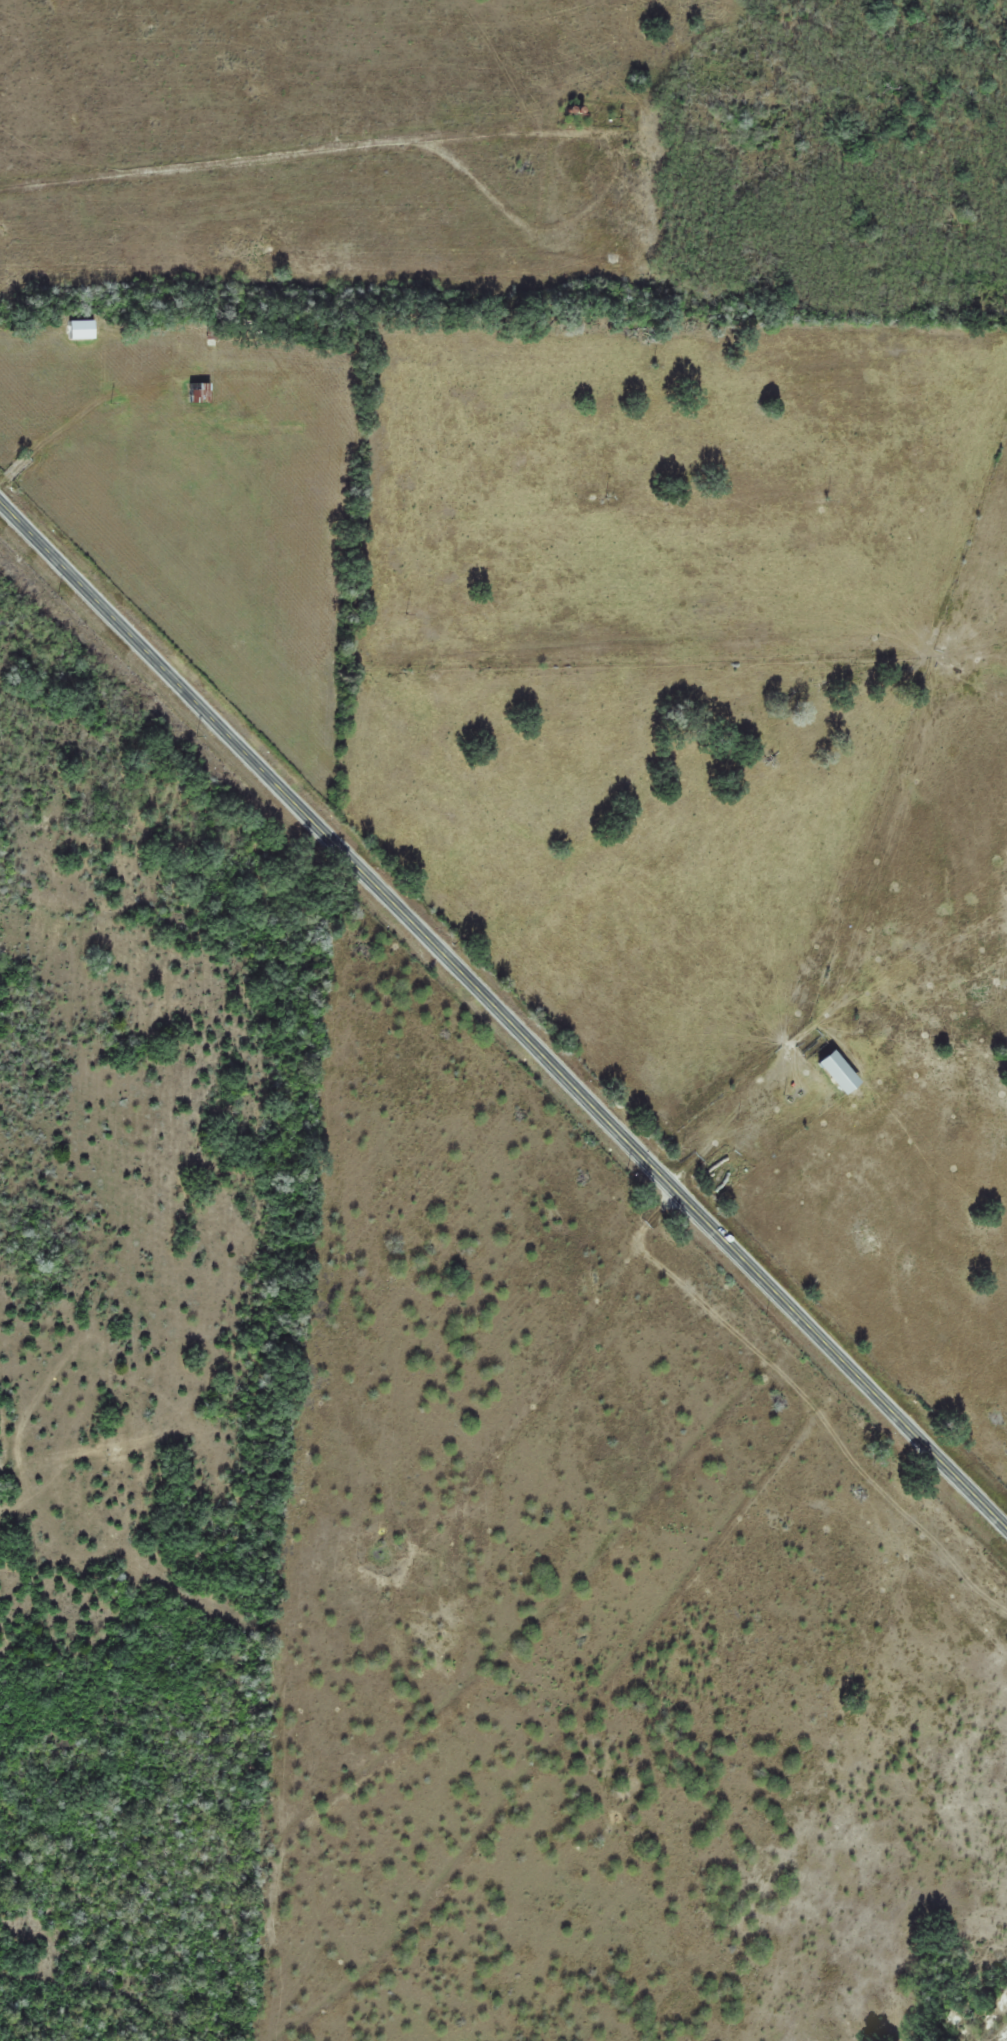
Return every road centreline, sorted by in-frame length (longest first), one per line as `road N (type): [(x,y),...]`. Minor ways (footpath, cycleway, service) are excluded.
road 1 (primary): [(1006,1530),(0,499)]

